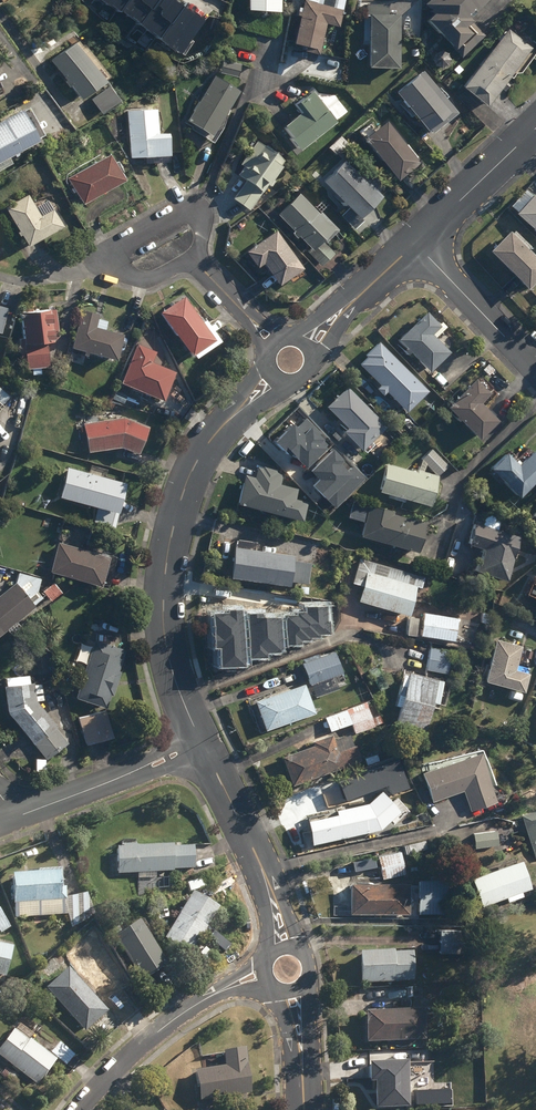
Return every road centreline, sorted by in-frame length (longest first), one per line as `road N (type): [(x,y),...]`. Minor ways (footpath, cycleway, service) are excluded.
road 1 (residential): [(275,376),(215,436),(172,527),(165,640),(200,741)]
road 2 (residential): [(192,257),(144,280),(118,273),(108,257),(187,210),(203,224),(196,252)]
road 3 (residential): [(267,977),(170,1020),(77,1109)]
road 4 (residential): [(200,741),(271,892),(287,947)]
road 5 (residential): [(200,741),(18,816)]
road 6 (residential): [(418,244),(535,367)]
road 7 (residential): [(535,129),(418,244)]
road 8 (residential): [(418,244),(307,346)]
road 9 (residential): [(192,257),(276,345)]
road 10 (residential): [(291,991),(302,1109)]

